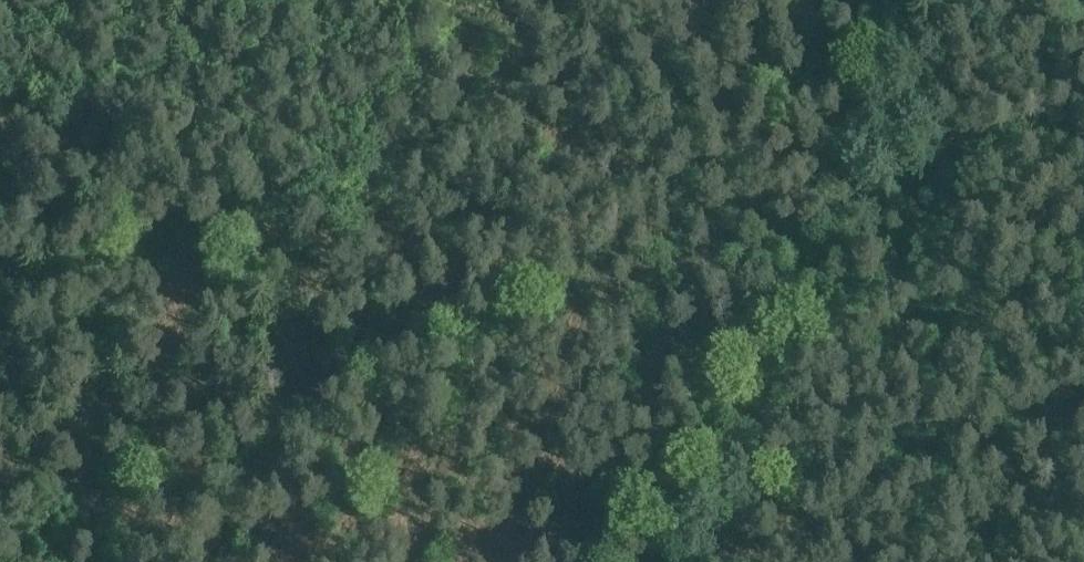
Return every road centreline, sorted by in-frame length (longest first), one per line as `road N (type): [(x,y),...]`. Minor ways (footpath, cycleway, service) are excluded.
road 1 (track): [(666,561),(916,0)]

